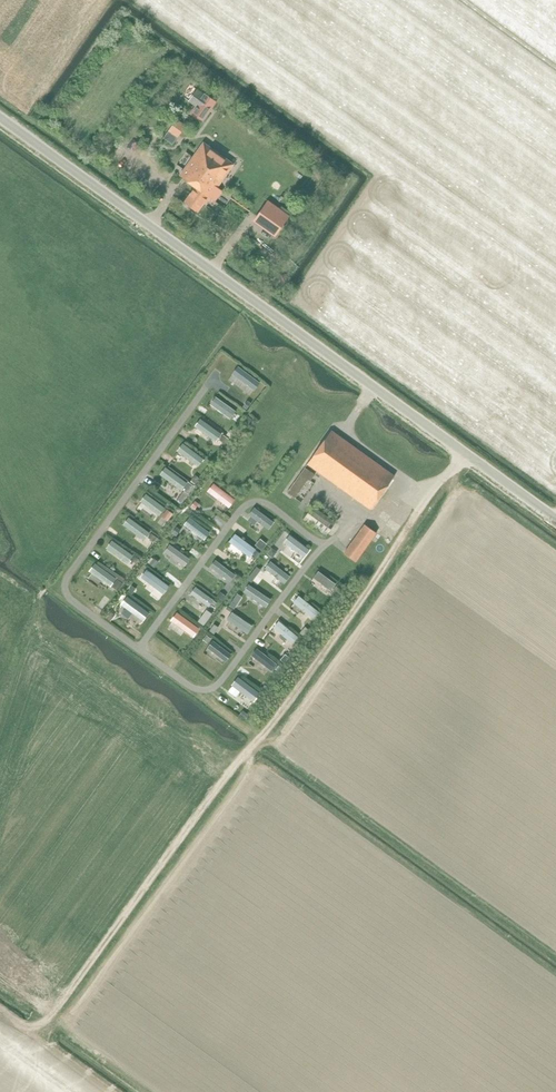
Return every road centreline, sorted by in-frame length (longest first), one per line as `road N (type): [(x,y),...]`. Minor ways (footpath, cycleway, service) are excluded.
road 1 (track): [(432,498),(404,491),(383,520),(362,516),(324,546),(219,684),(191,688),(68,596),(65,584),(211,380),(221,386)]
road 2 (track): [(462,456),(54,1020),(38,1030),(0,1008)]
road 3 (tertiary): [(555,523),(0,121)]
road 4 (track): [(139,649),(244,506),(268,502),(324,546)]

